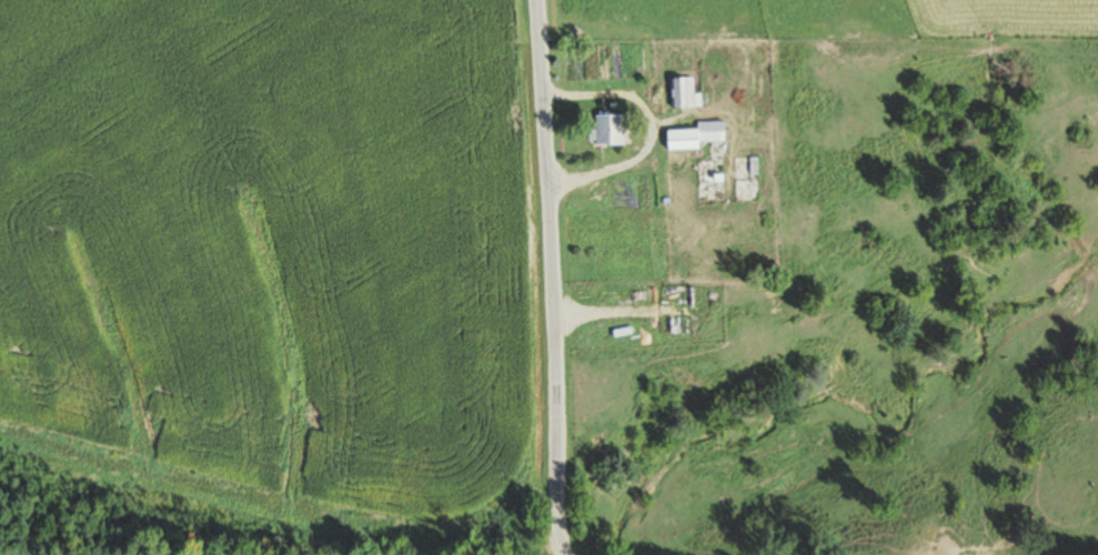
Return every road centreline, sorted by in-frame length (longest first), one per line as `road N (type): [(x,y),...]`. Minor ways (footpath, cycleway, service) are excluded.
road 1 (residential): [(570,554),(558,524),(532,0)]

